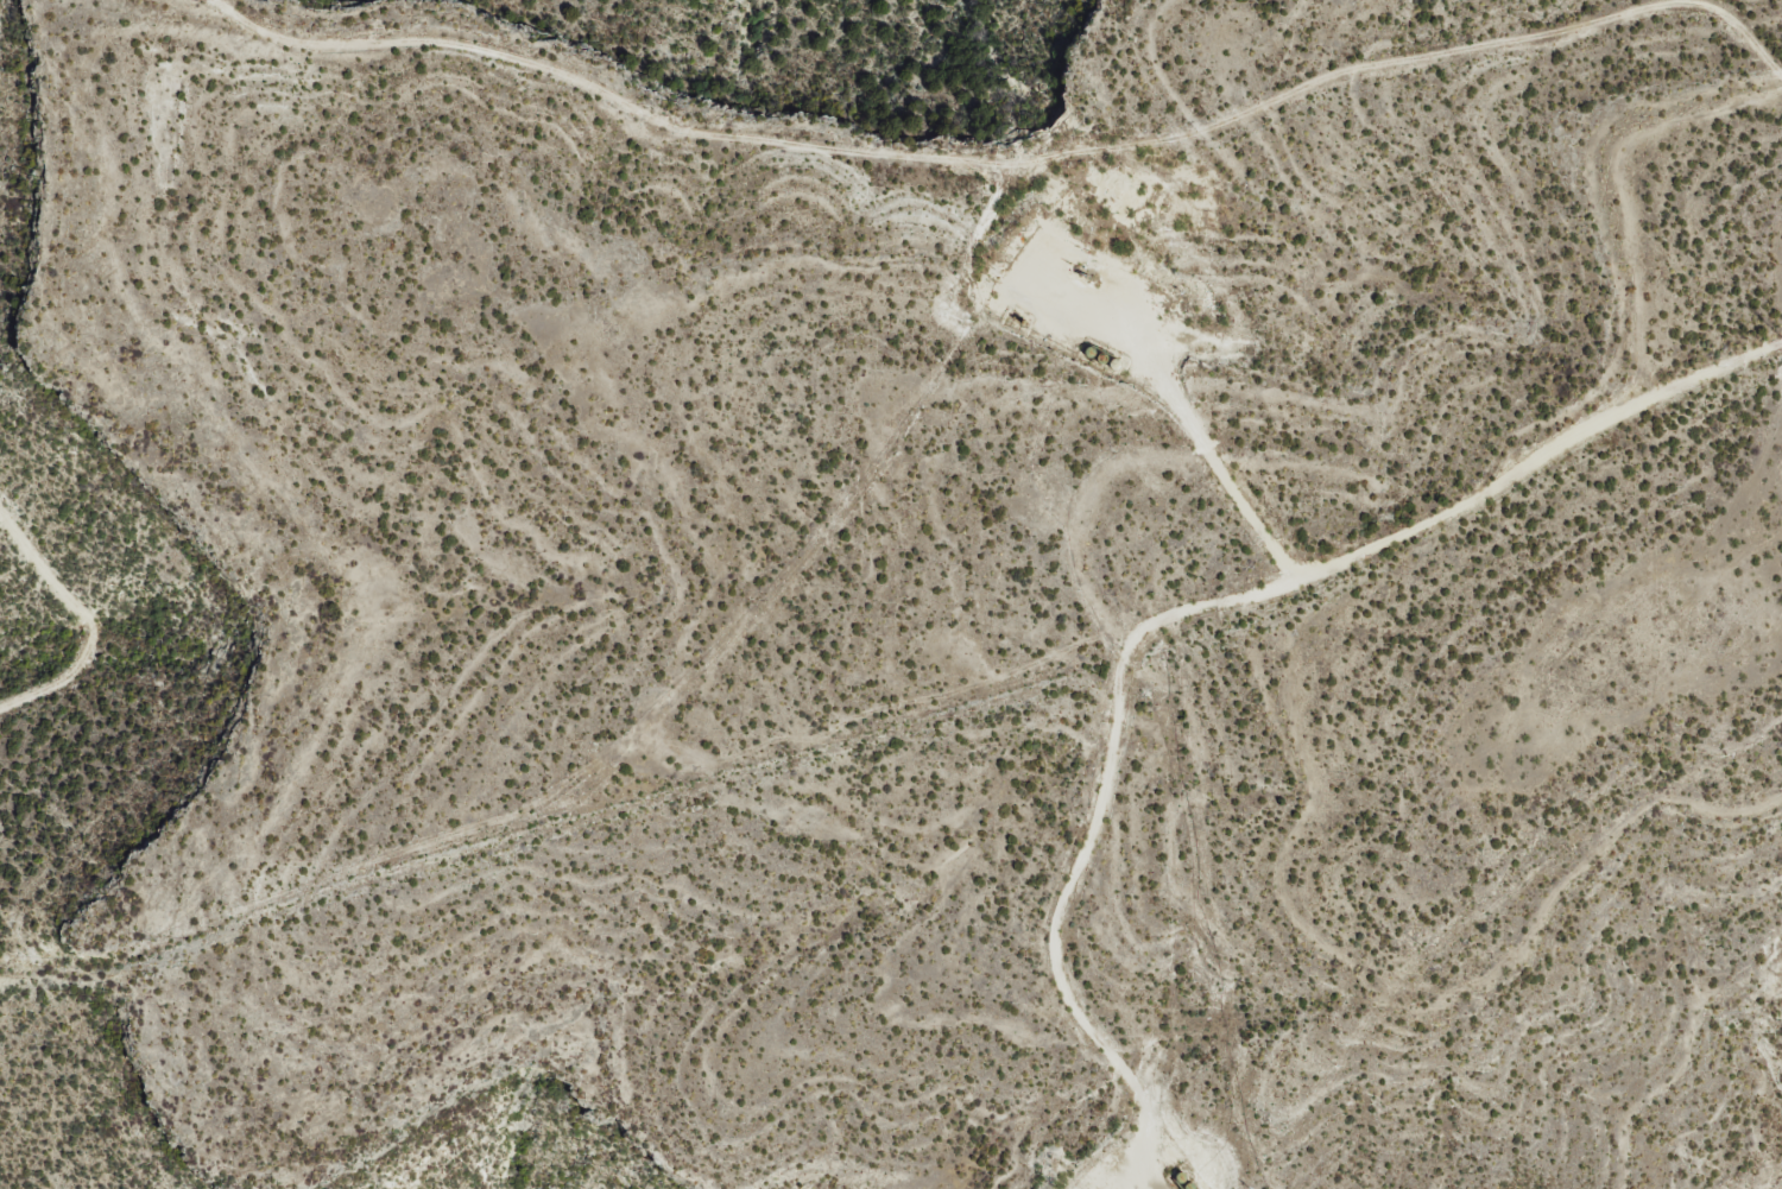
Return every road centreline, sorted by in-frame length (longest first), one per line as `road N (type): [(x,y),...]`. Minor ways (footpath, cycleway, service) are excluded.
road 1 (track): [(1781,103),(1325,103),(1055,204),(890,216),(719,163),(549,81),(244,45),(182,0)]
road 2 (track): [(0,524),(72,612),(67,713),(0,739)]

